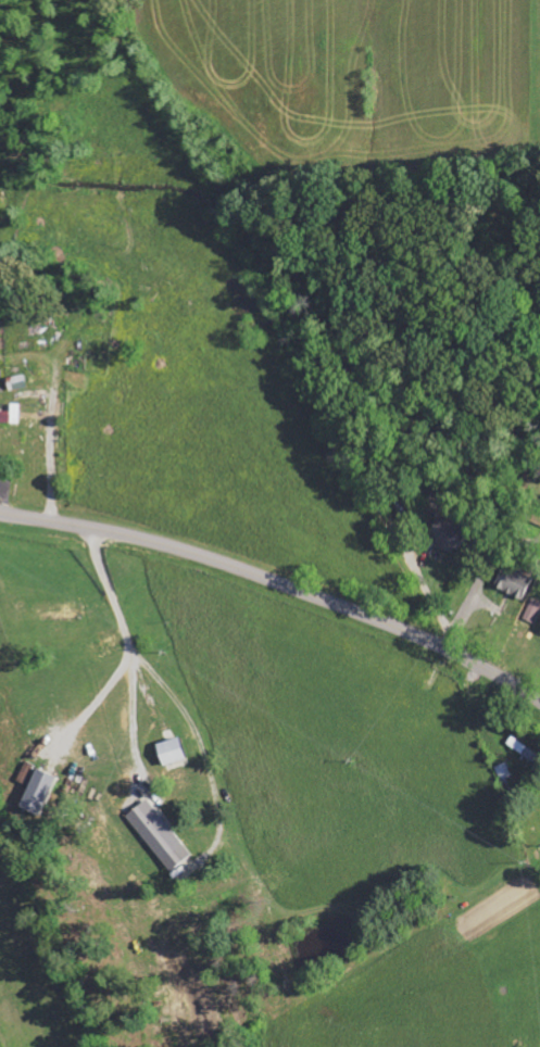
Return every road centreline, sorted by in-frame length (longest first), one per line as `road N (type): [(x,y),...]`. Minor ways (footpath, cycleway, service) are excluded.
road 1 (secondary): [(539,698),(423,634),(278,579),(126,532),(0,508)]

